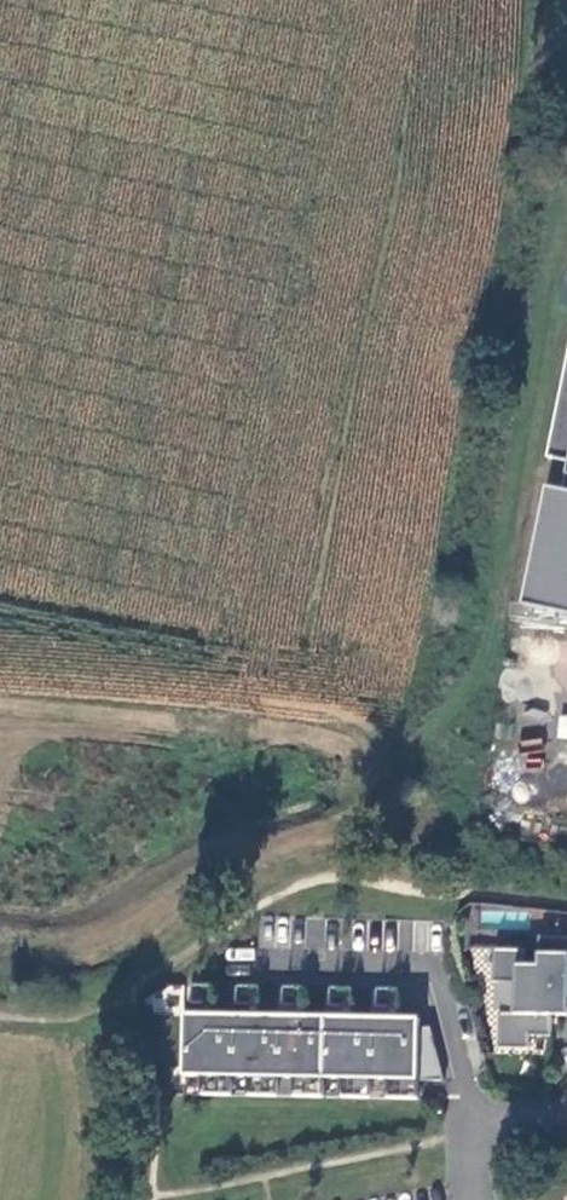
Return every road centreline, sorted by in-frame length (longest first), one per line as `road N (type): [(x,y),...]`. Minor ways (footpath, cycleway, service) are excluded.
road 1 (residential): [(266,963),(435,968),(474,1138)]

